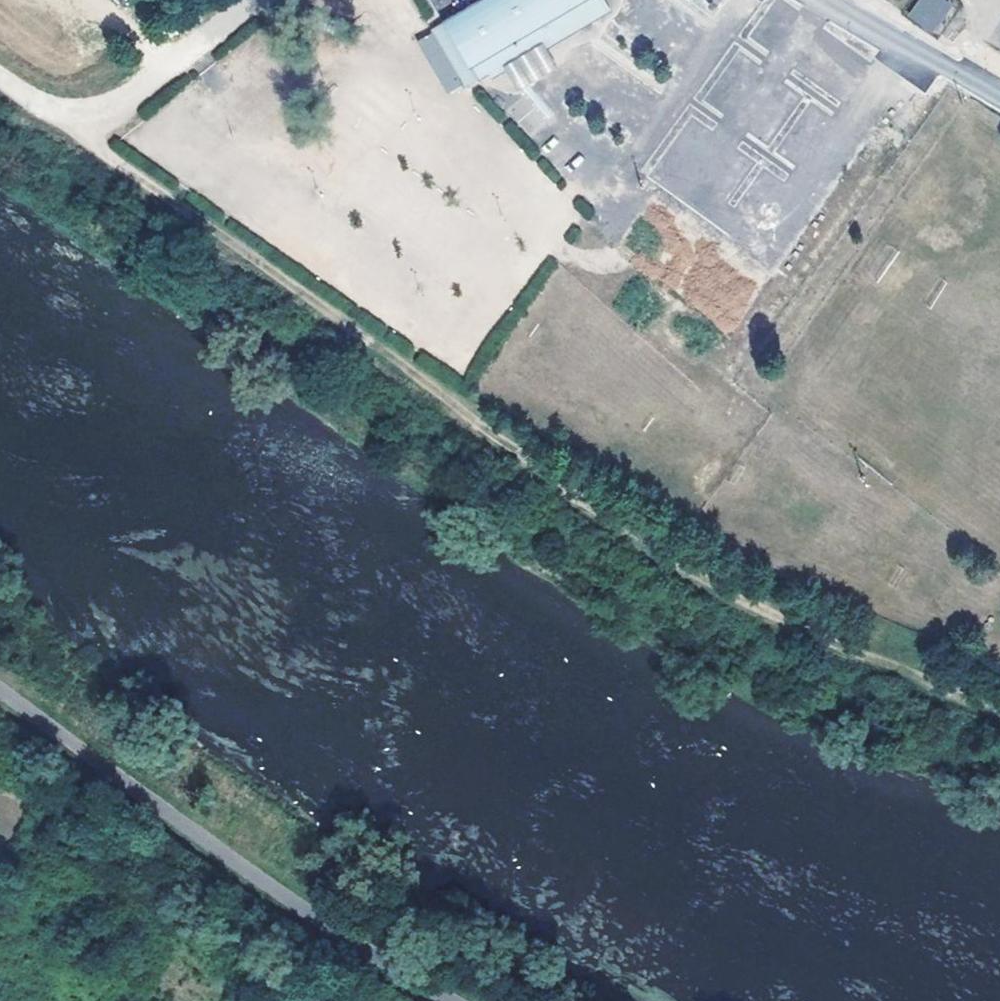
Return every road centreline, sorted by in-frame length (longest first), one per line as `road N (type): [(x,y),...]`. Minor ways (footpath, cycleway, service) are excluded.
road 1 (track): [(999,720),(843,659),(595,527),(491,454),(66,116)]
road 2 (unclassified): [(0,82),(51,114),(111,110),(146,93),(269,0)]
road 3 (unclassified): [(821,0),(999,103)]

